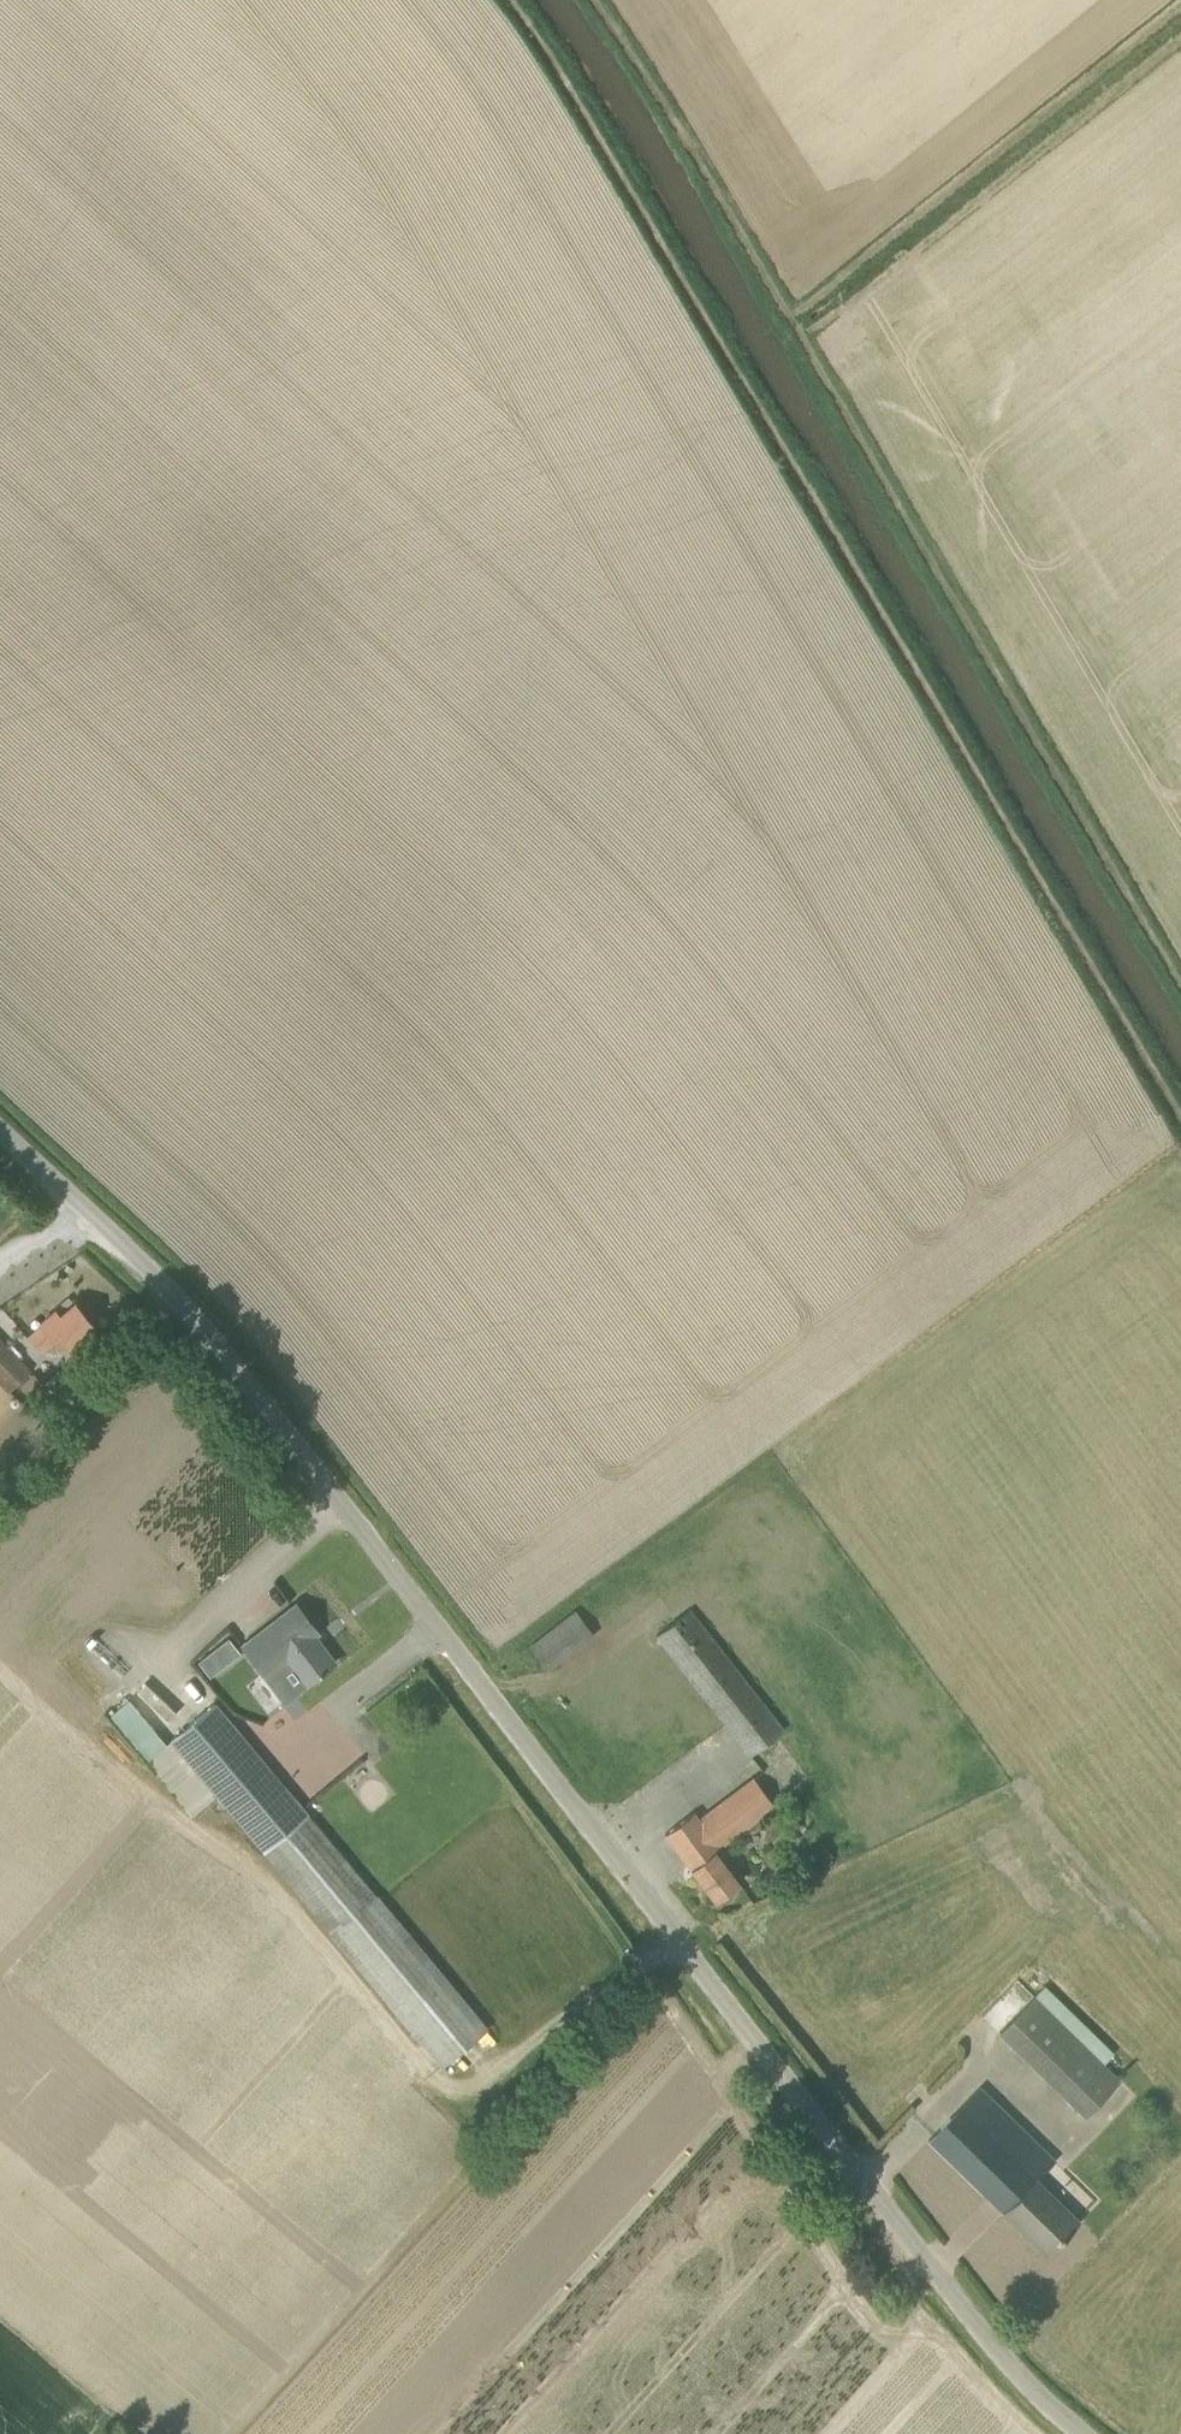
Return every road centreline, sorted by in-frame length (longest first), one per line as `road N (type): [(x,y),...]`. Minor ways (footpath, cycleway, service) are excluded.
road 1 (unclassified): [(1084,2433),(900,2226),(217,1327),(0,1128)]

